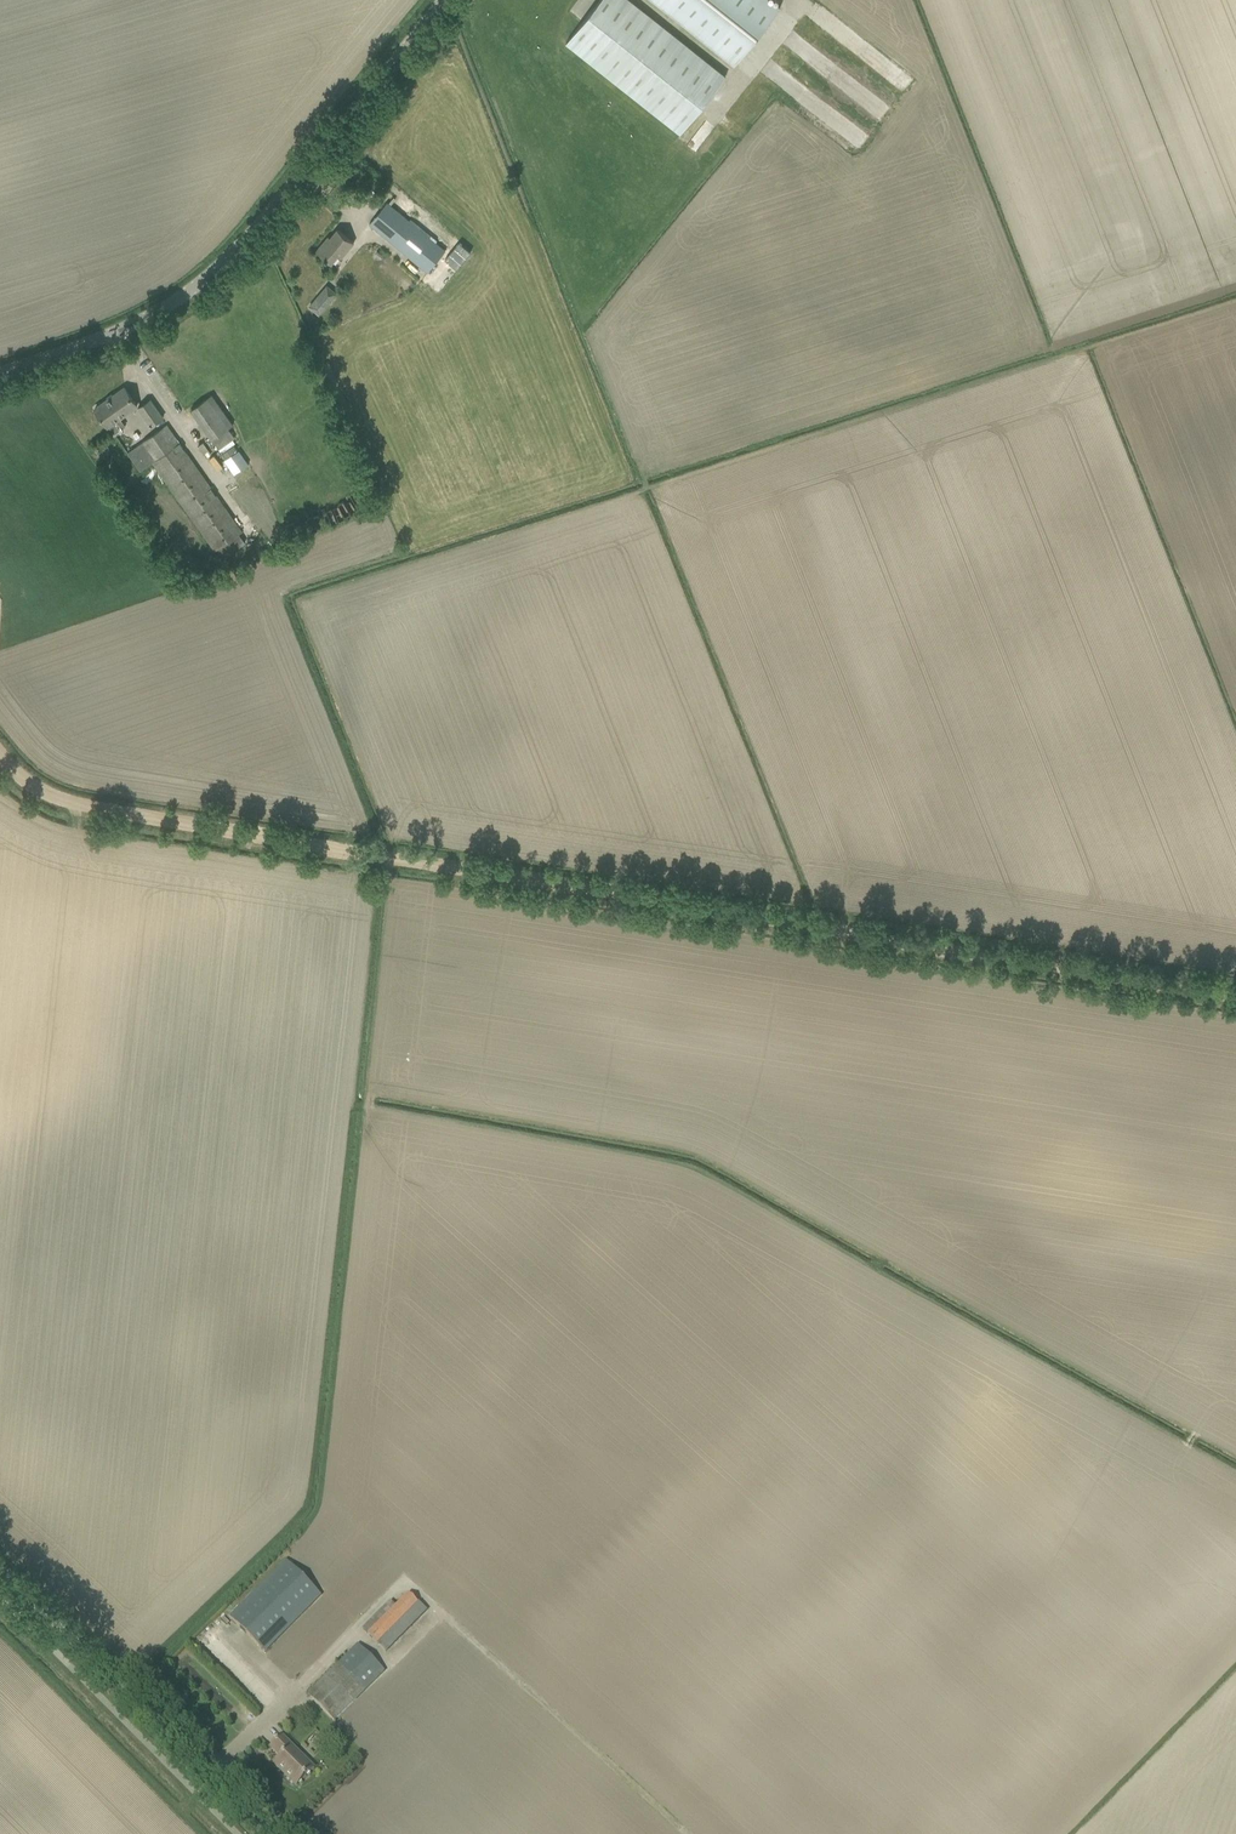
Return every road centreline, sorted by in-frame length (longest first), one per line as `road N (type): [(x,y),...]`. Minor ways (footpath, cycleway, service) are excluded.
road 1 (track): [(1235,996),(79,805),(0,753)]
road 2 (tertiary): [(0,374),(133,324),(212,271),(442,0)]
road 3 (tertiary): [(268,1833),(0,1568)]

